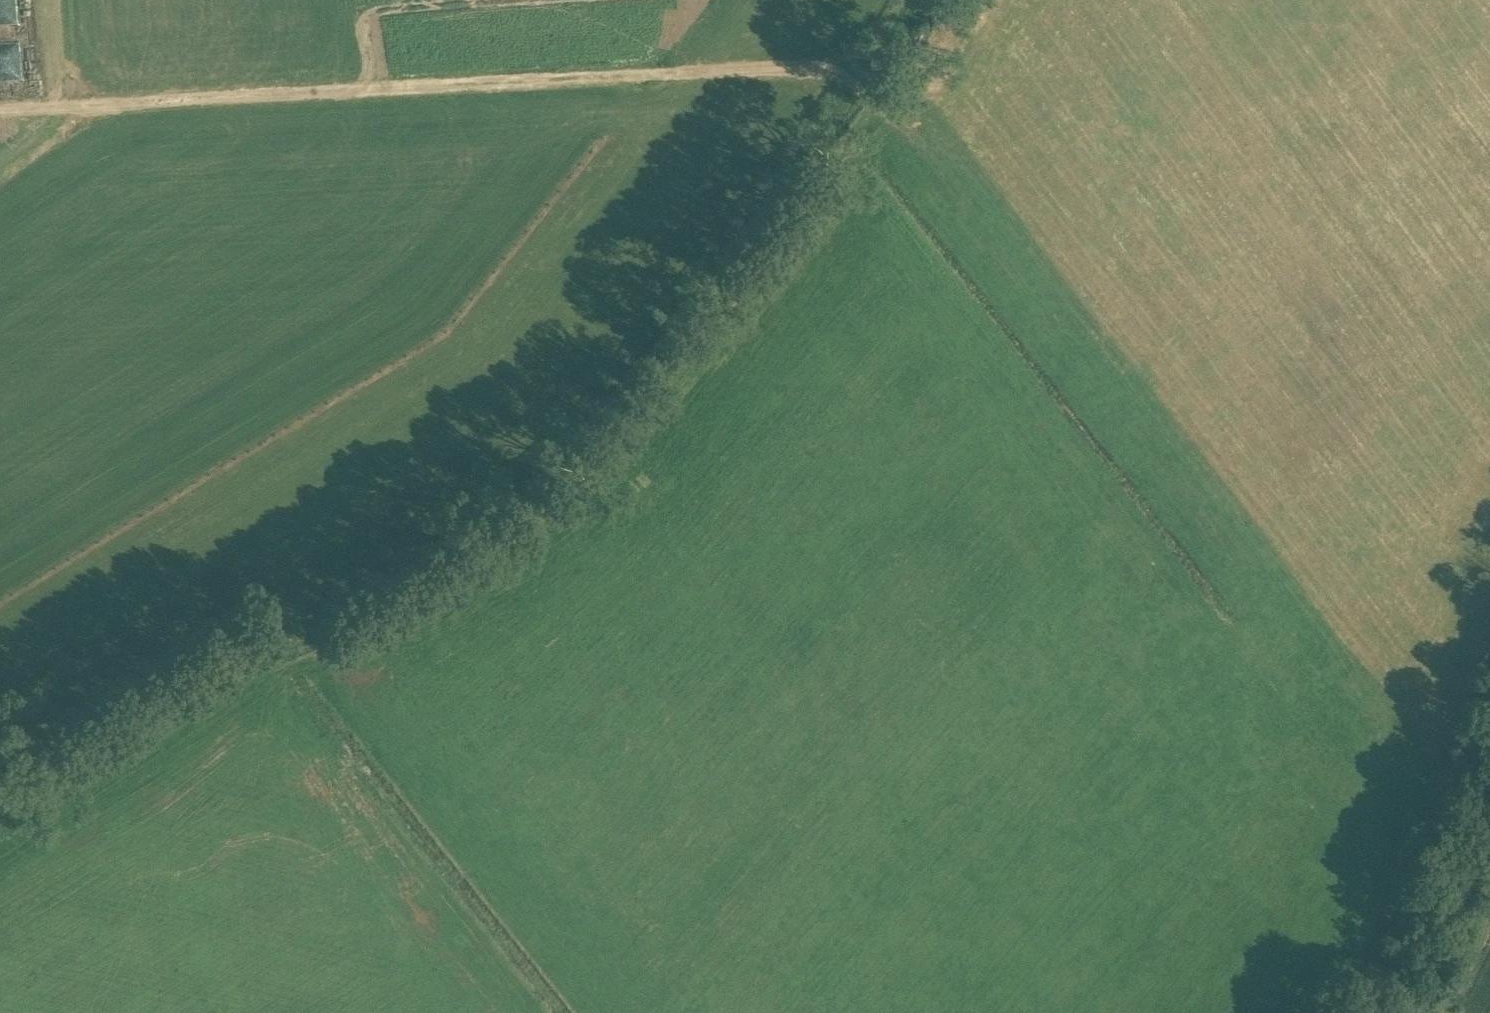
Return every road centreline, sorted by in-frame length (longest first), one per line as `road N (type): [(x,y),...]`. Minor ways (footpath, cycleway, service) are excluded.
road 1 (track): [(0,109),(815,68),(864,95)]

